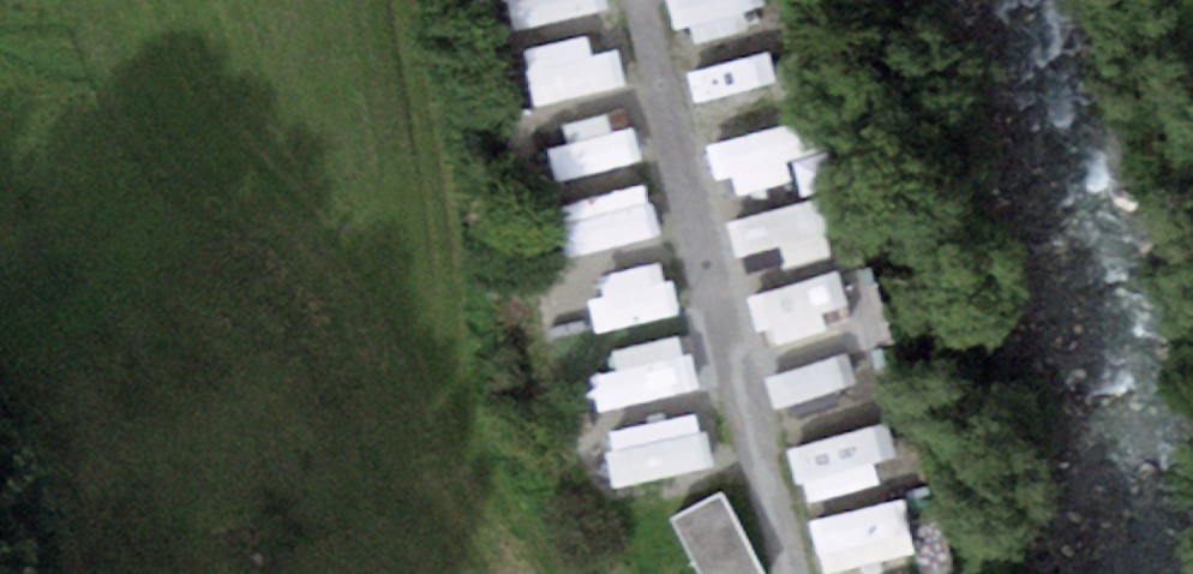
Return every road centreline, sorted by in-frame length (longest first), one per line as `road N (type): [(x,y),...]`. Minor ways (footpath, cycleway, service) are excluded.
road 1 (track): [(559,573),(475,453),(407,0)]

